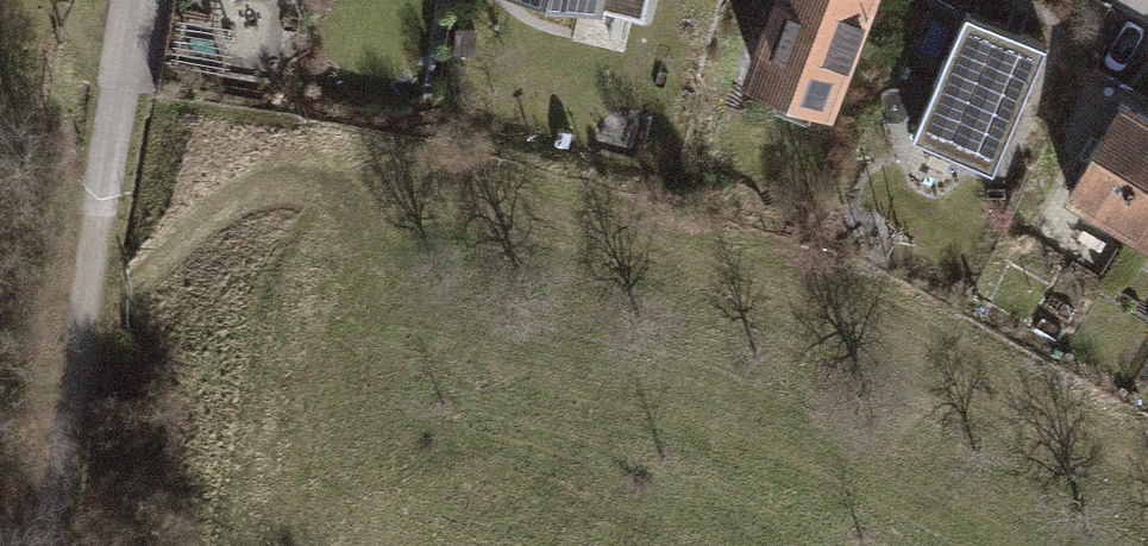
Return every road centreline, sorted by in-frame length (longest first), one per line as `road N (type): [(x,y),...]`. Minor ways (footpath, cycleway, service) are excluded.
road 1 (track): [(46,545),(125,103)]

